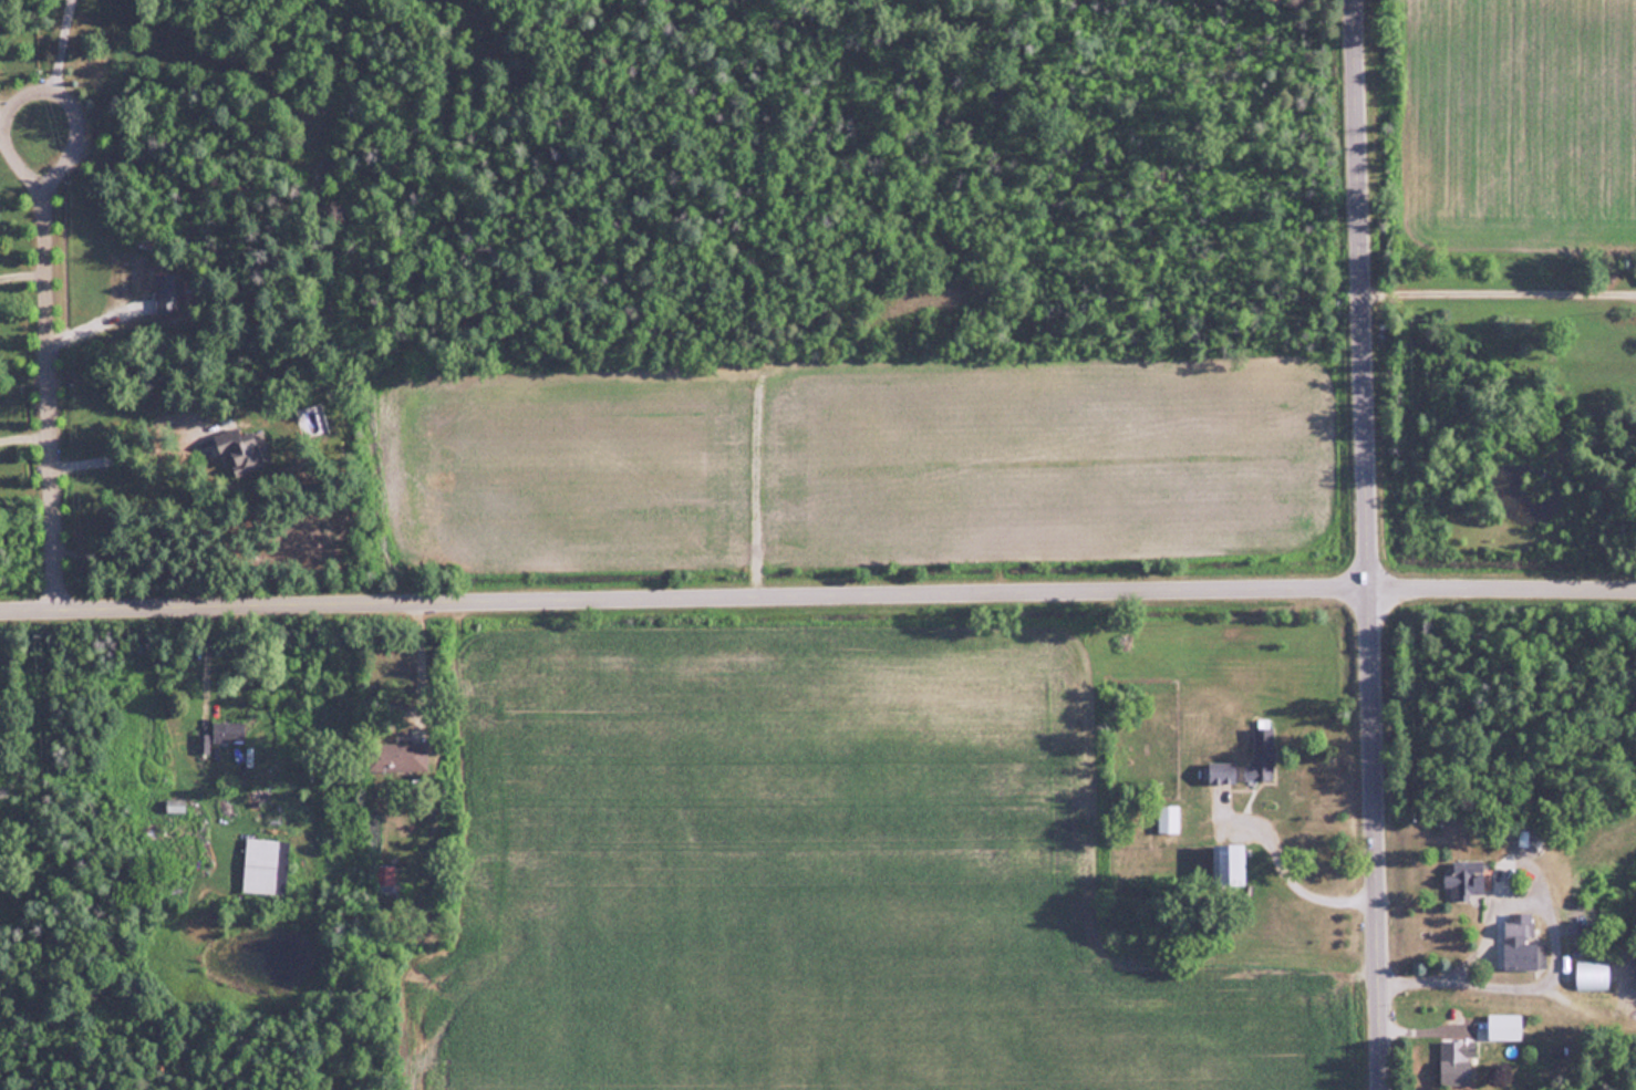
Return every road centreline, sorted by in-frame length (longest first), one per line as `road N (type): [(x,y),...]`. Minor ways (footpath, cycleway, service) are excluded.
road 1 (residential): [(0,621),(1635,598)]
road 2 (residential): [(1381,1089),(1354,0)]
road 3 (residential): [(51,620),(41,117)]

